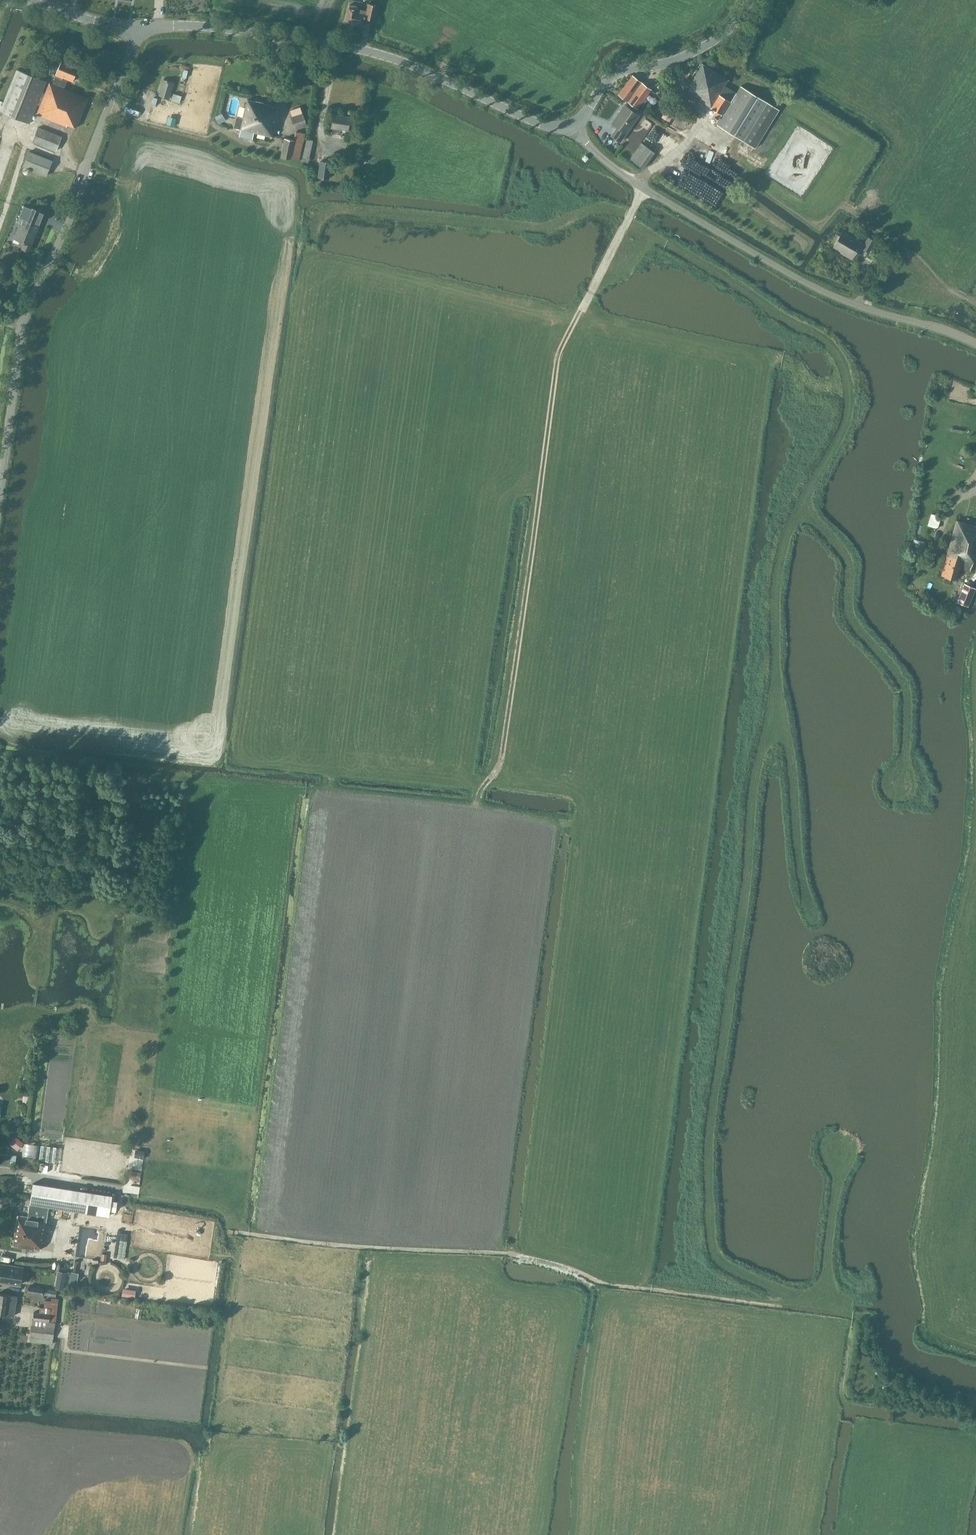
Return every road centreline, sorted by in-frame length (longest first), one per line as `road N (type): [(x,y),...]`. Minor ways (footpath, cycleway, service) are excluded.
road 1 (track): [(788,1309),(786,1295),(722,1262),(711,1242),(704,1133),(754,769),(775,704),(775,569),(842,426),(848,388)]
road 2 (track): [(848,388),(821,389),(780,362),(307,258),(309,243)]
road 3 (track): [(235,1231),(511,1254),(599,1282),(788,1309)]
road 4 (track): [(591,294),(557,355),(500,761),(480,791),(477,818)]
road 5 (tertiary): [(0,494),(23,319),(132,54),(135,28)]
road 6 (unclassified): [(975,344),(792,275),(605,161),(574,124)]
road 7 (tertiary): [(574,124),(530,119),(392,57),(339,43),(135,28)]
road 8 (track): [(698,124),(732,145),(736,161),(780,201),(822,222),(836,207),(849,209),(975,303)]
road 9 (track): [(628,224),(591,207),(543,228),(334,210),(319,218),(309,243)]
road 10 (track): [(848,388),(825,341),(628,224)]
road 11 (tertiary): [(574,124),(612,77),(698,51),(732,27),(751,0)]
road 12 (track): [(854,1423),(961,1437),(969,1447),(954,1534)]
road 13 (track): [(788,1309),(826,1315),(837,1352),(832,1415),(838,1420)]

